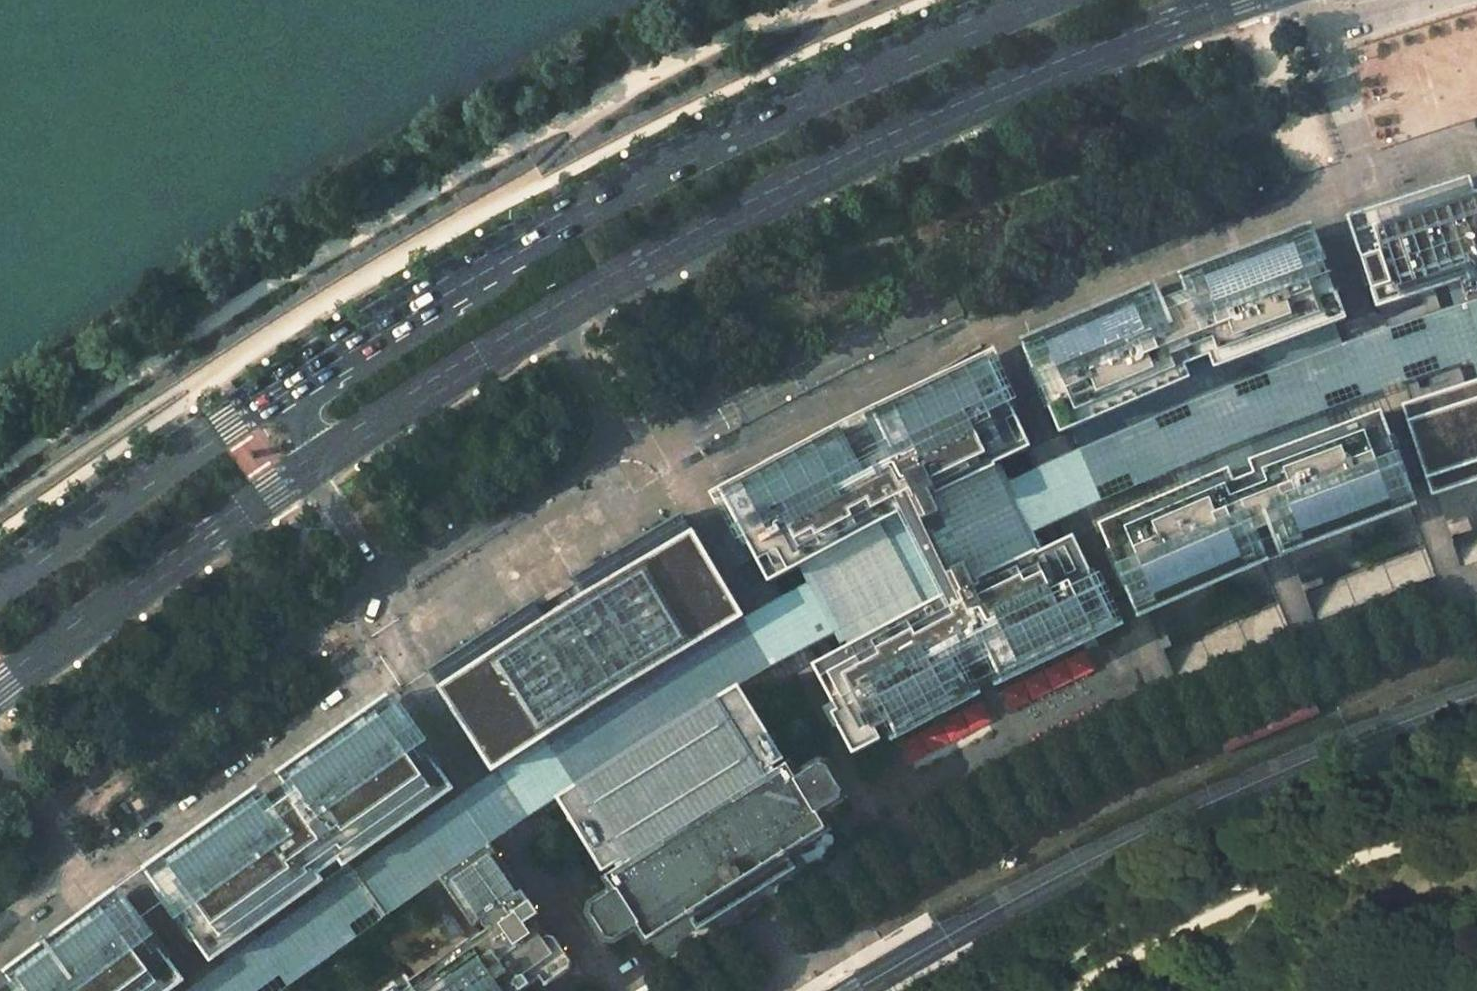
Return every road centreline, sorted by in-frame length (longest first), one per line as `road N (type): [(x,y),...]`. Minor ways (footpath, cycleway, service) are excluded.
road 1 (primary): [(0,689),(315,462),(555,315),(746,210),(1023,84),(1247,0)]
road 2 (primary): [(1039,0),(724,137),(510,251),(252,407),(0,584)]

